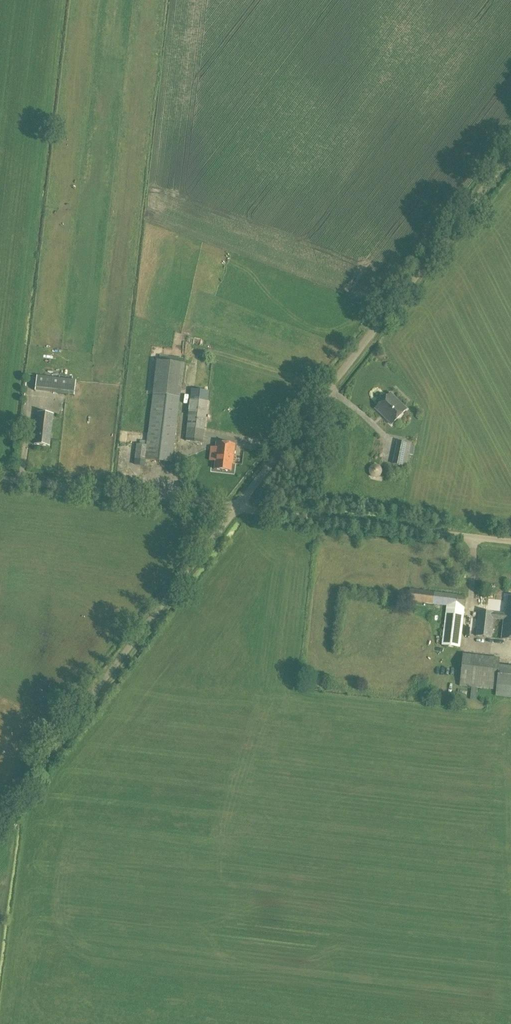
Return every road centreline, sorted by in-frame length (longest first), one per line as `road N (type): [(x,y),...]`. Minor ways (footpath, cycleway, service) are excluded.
road 1 (unclassified): [(236,510),(510,153)]
road 2 (unclassified): [(0,815),(236,510)]
road 3 (unclassified): [(510,541),(236,510)]
road 4 (unclassified): [(236,510),(0,480)]

